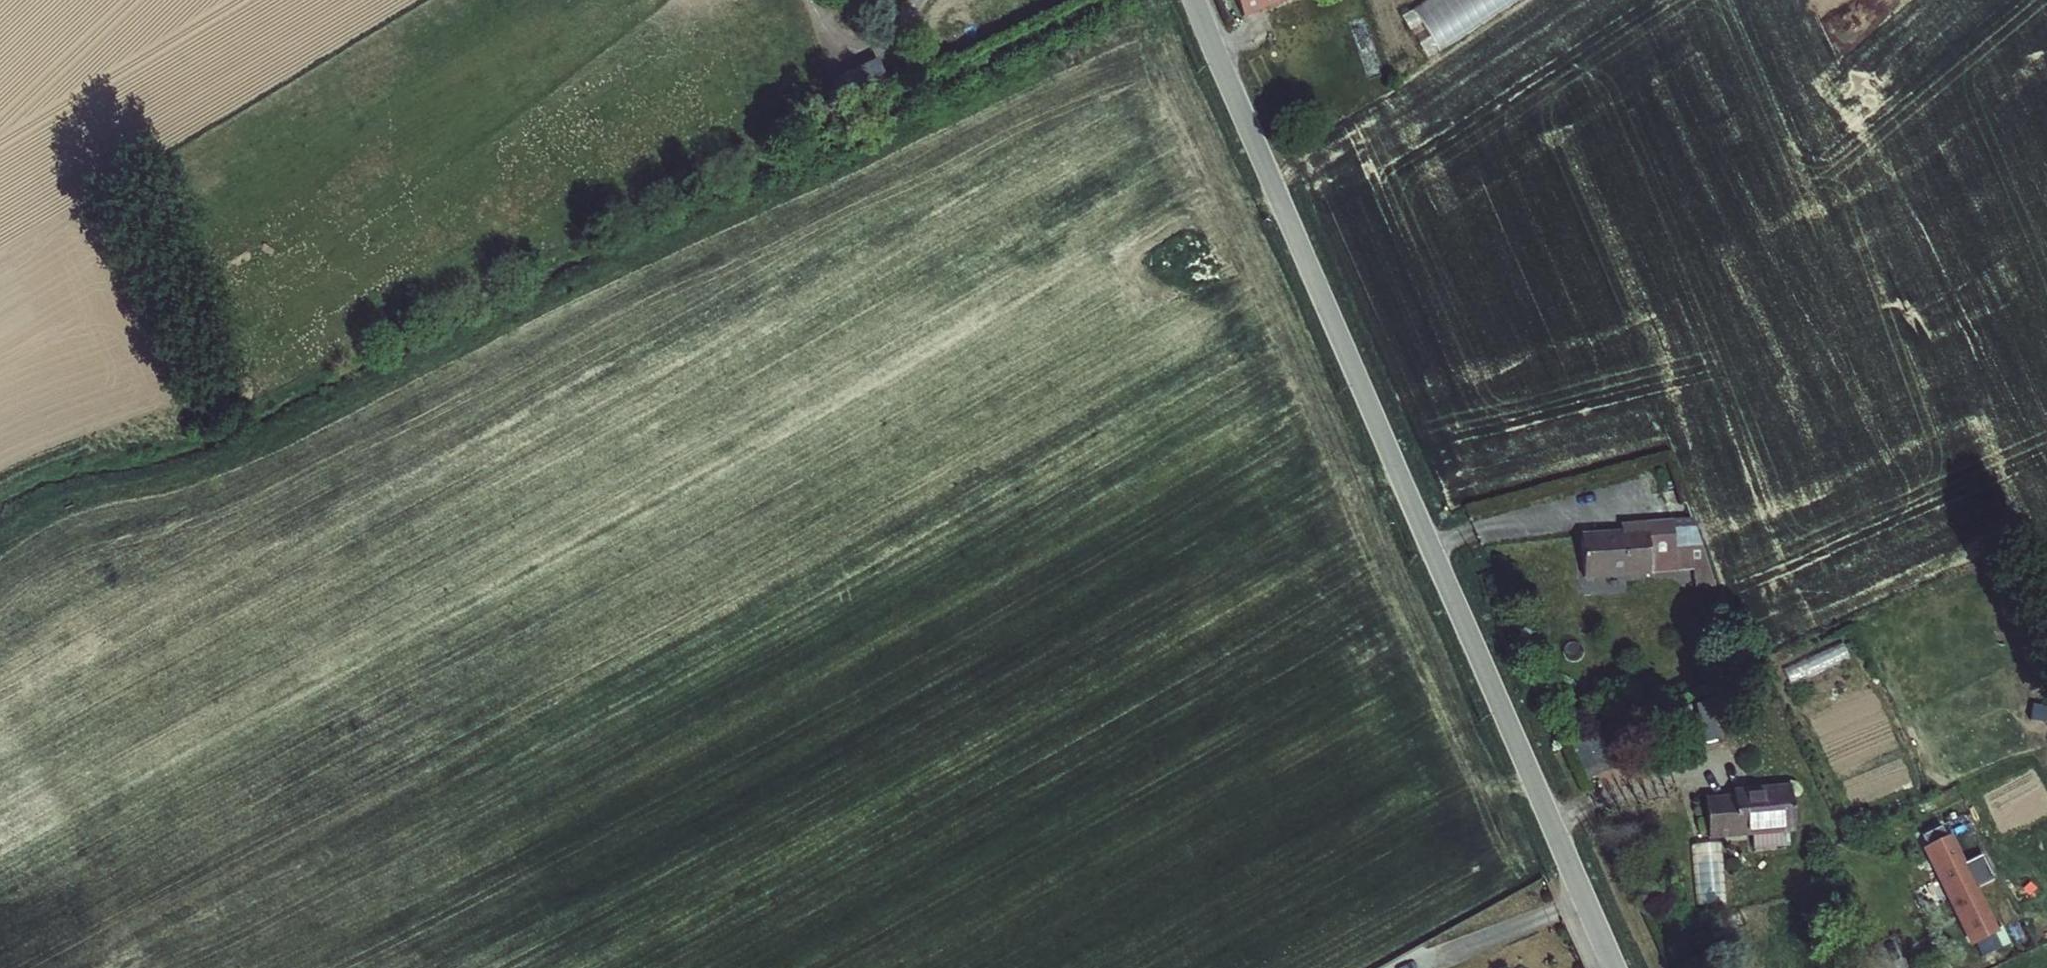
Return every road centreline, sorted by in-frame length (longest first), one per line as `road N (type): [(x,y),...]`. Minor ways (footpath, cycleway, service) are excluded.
road 1 (tertiary): [(1619,967),(1195,0)]

